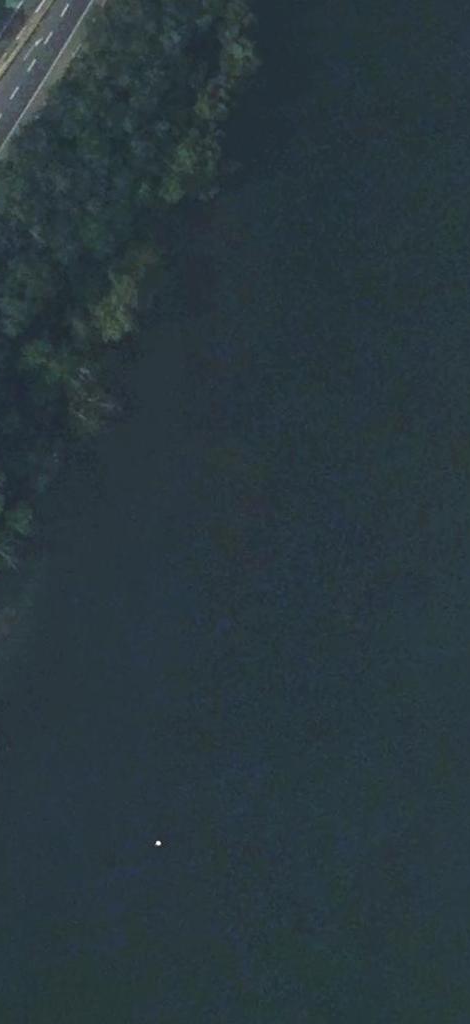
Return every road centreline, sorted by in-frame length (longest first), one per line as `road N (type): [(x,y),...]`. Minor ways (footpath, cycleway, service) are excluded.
road 1 (primary): [(0,103),(66,0)]

